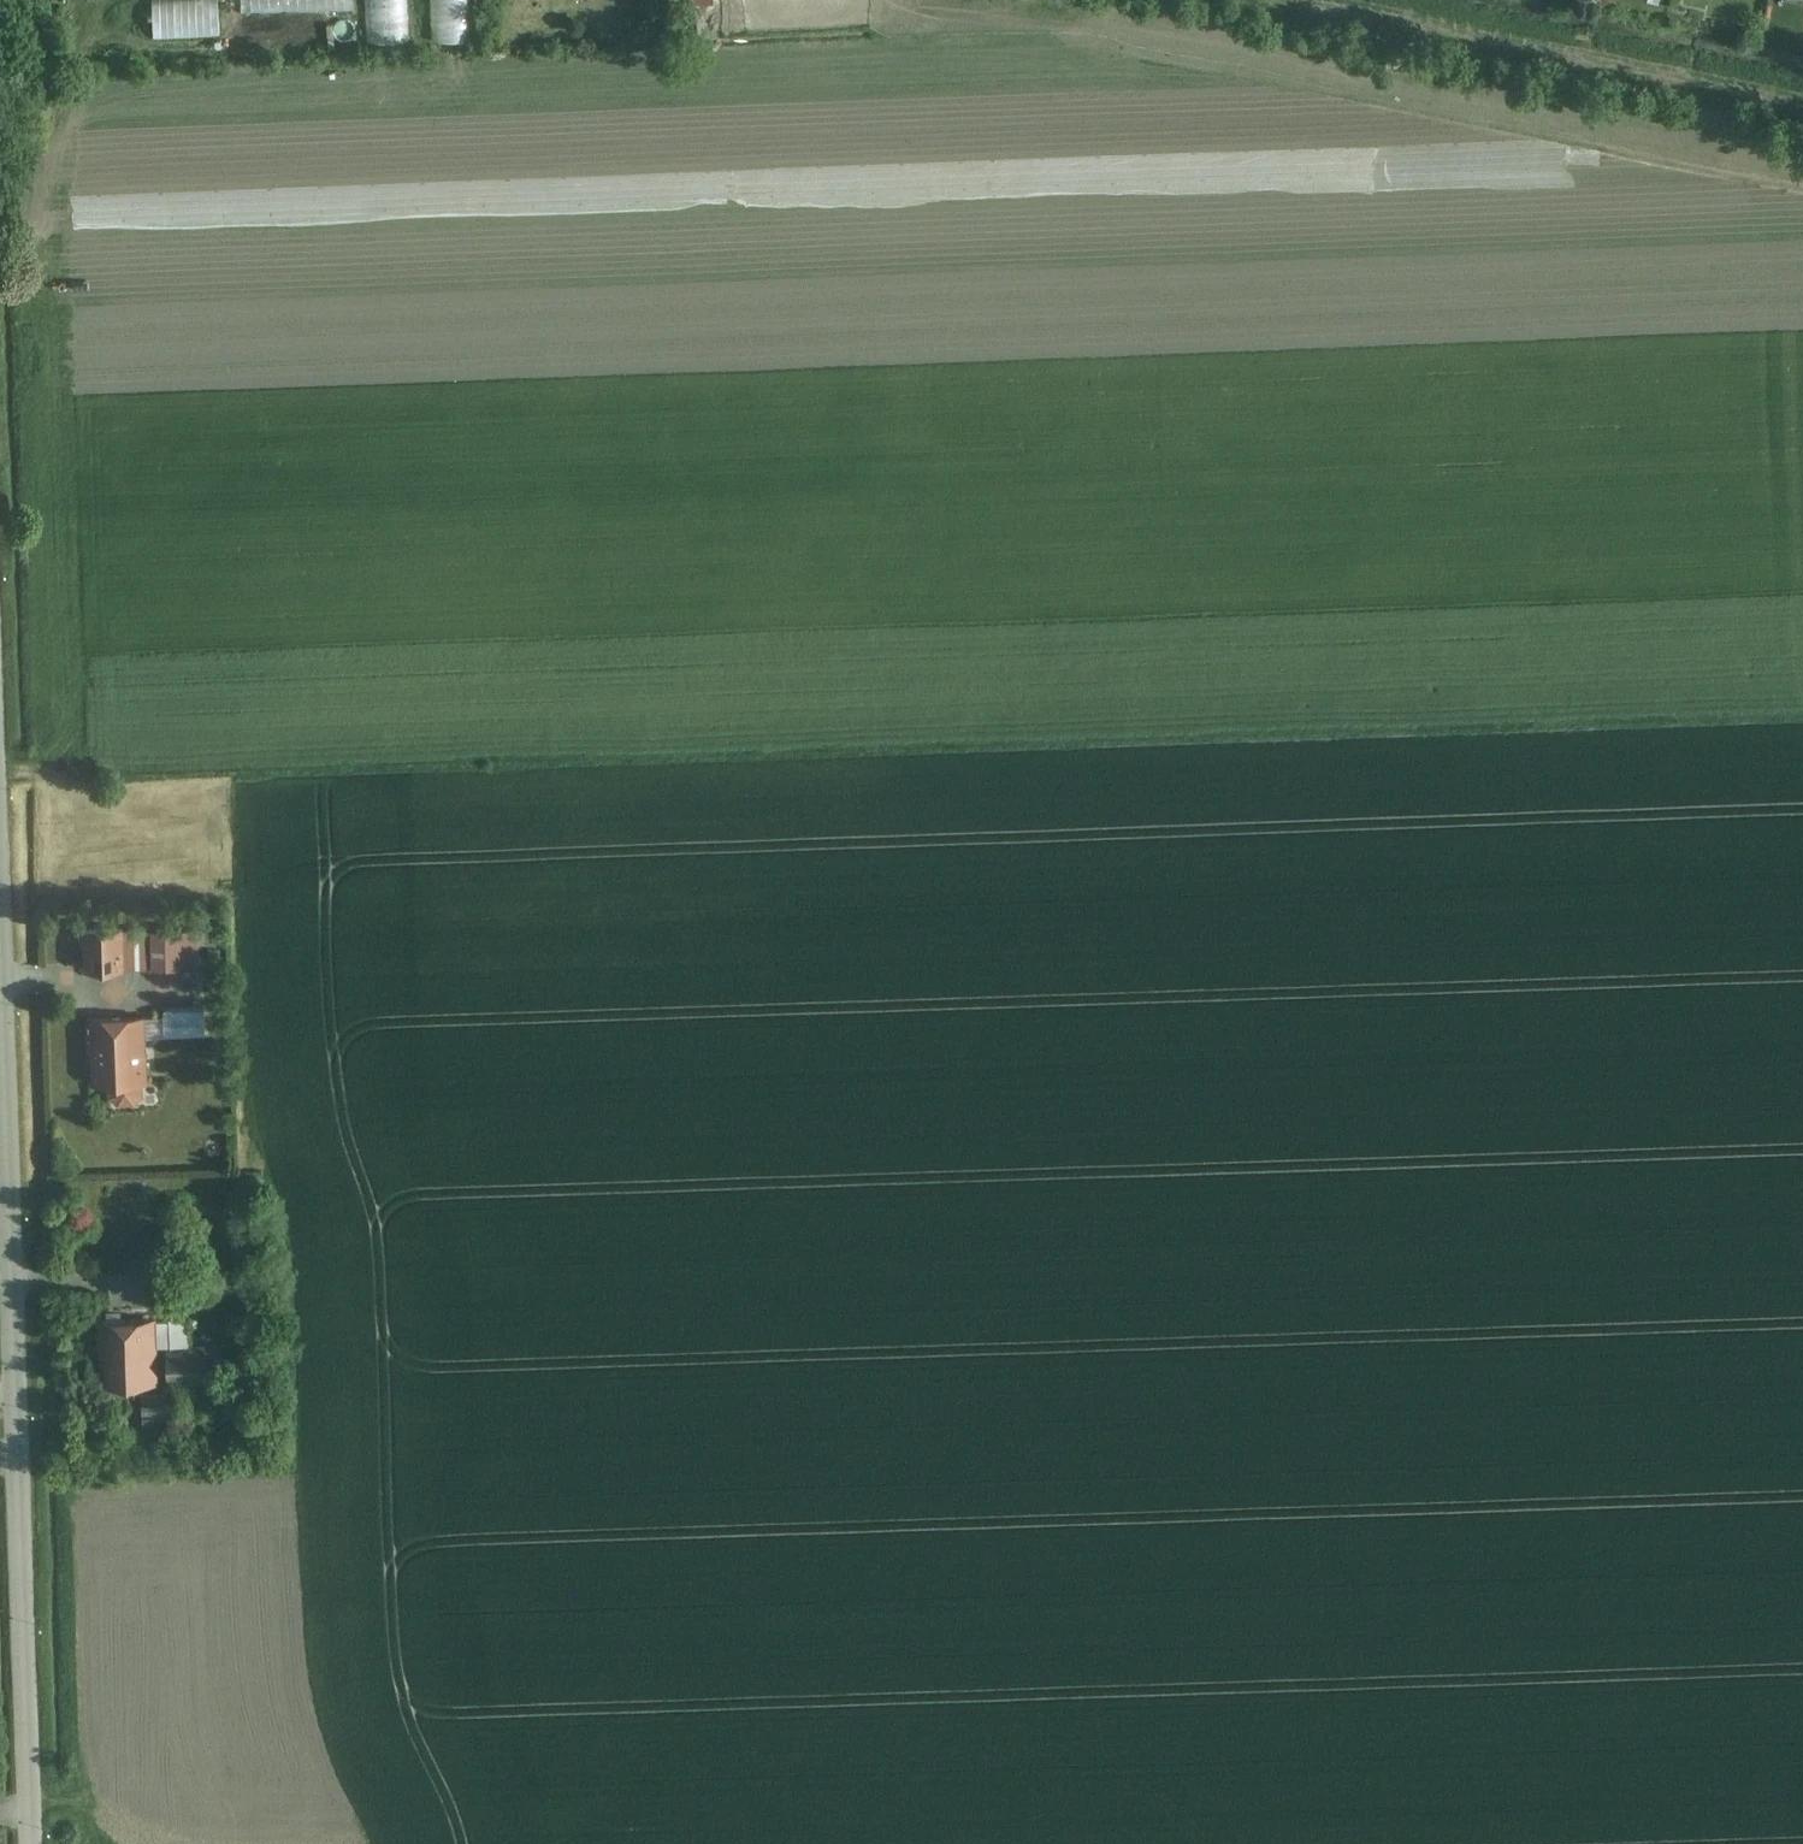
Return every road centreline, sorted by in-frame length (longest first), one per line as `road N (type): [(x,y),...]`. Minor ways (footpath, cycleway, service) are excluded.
road 1 (residential): [(0,921),(30,1843)]
road 2 (track): [(1218,0),(1802,125)]

